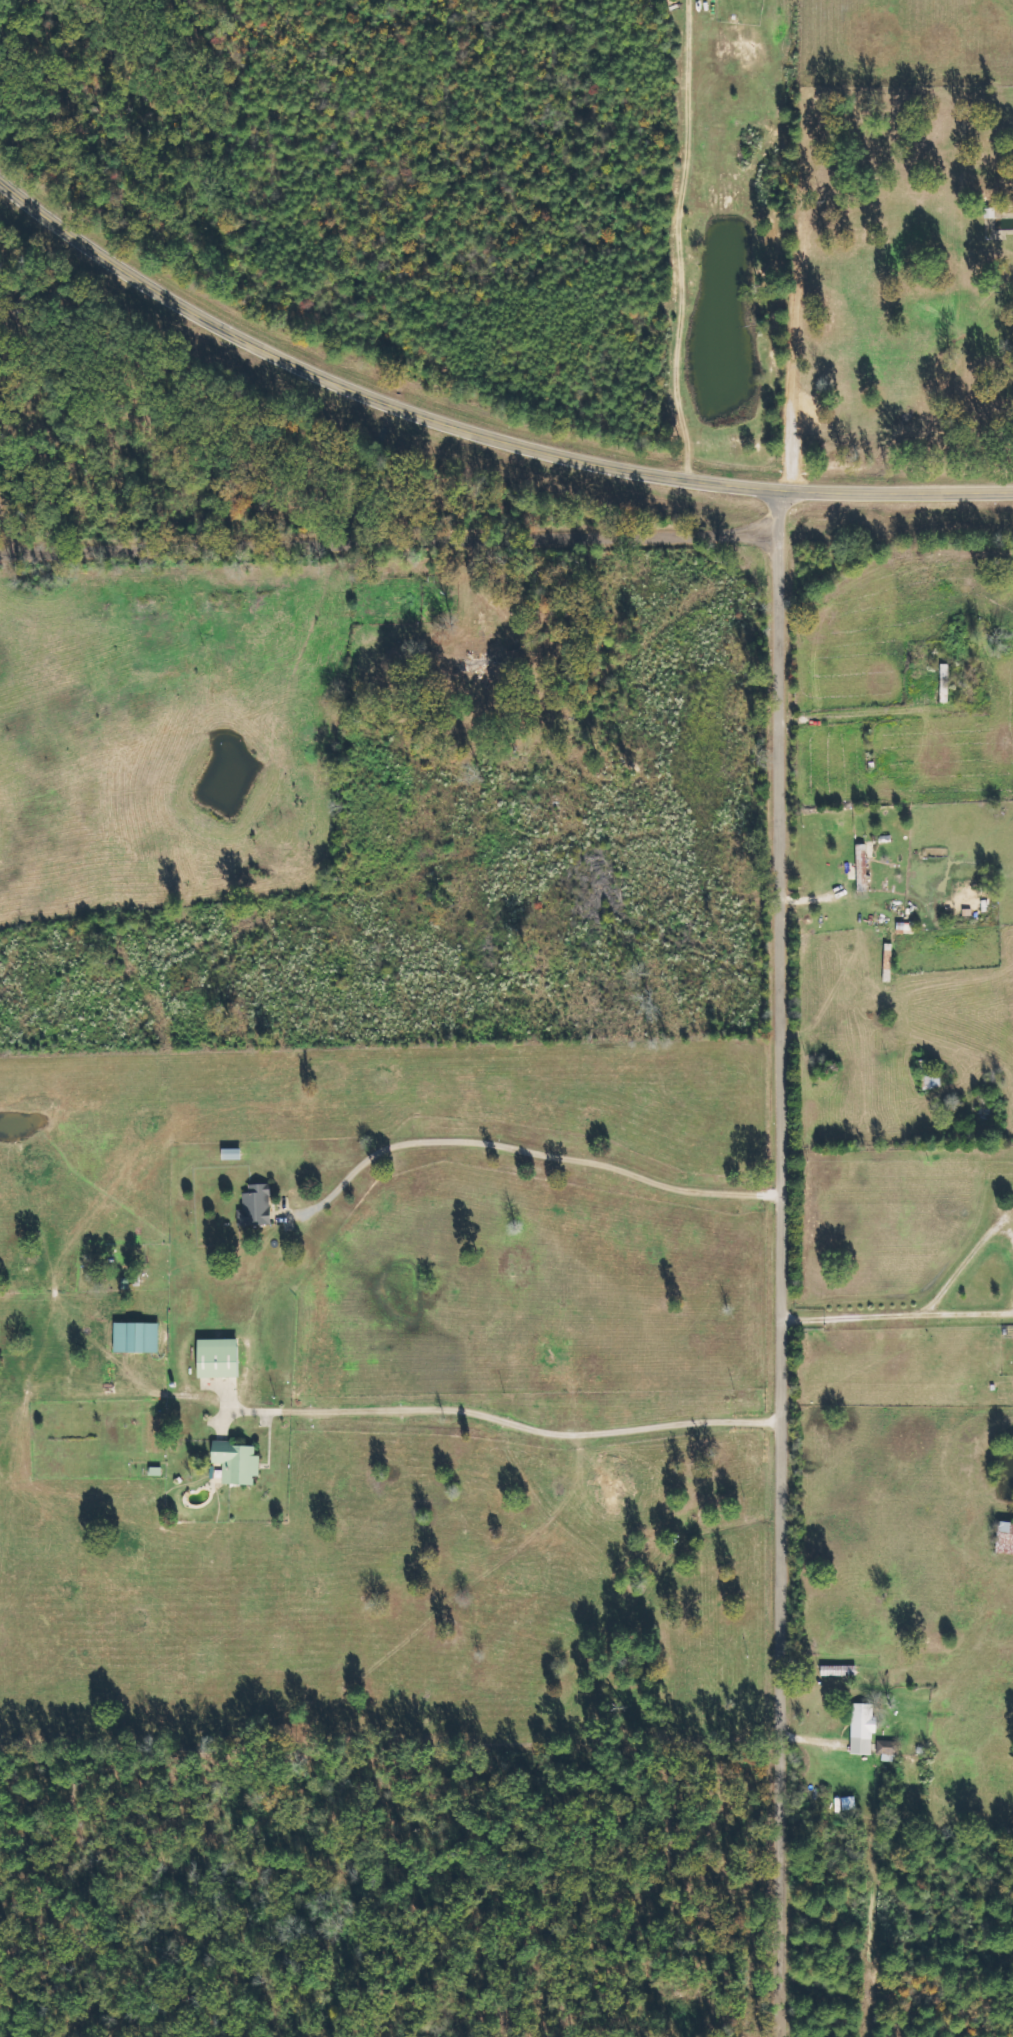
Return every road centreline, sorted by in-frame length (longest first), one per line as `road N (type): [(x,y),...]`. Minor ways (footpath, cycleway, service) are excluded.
road 1 (residential): [(786,2036),(788,536),(781,490)]
road 2 (secondary): [(0,183),(109,263),(231,335),(447,425),(697,484),(1012,491)]
road 3 (residential): [(788,536),(0,559)]

